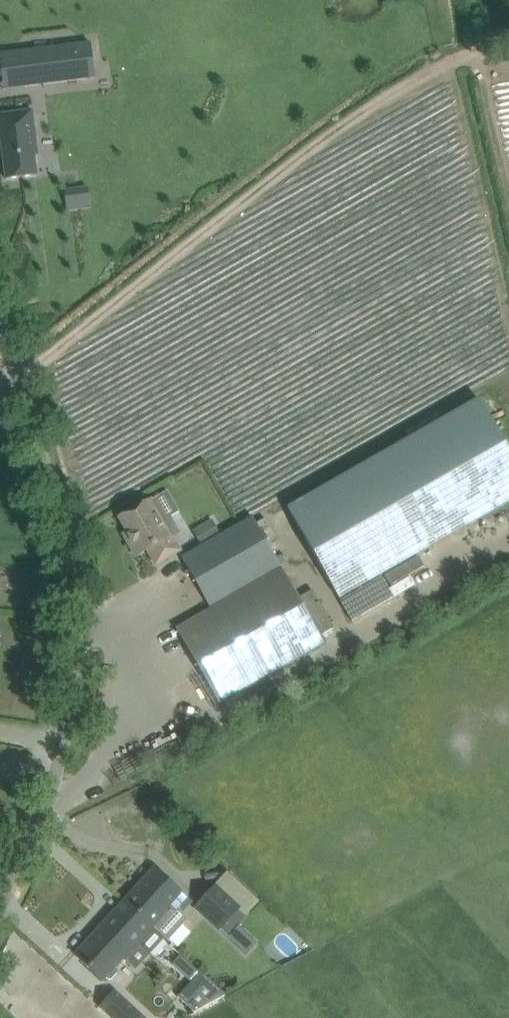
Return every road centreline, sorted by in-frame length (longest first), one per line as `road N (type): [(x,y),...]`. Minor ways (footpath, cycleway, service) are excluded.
road 1 (track): [(508,35),(427,71),(306,148),(16,384)]
road 2 (unclassified): [(0,860),(65,681),(67,539),(53,472),(0,346)]

